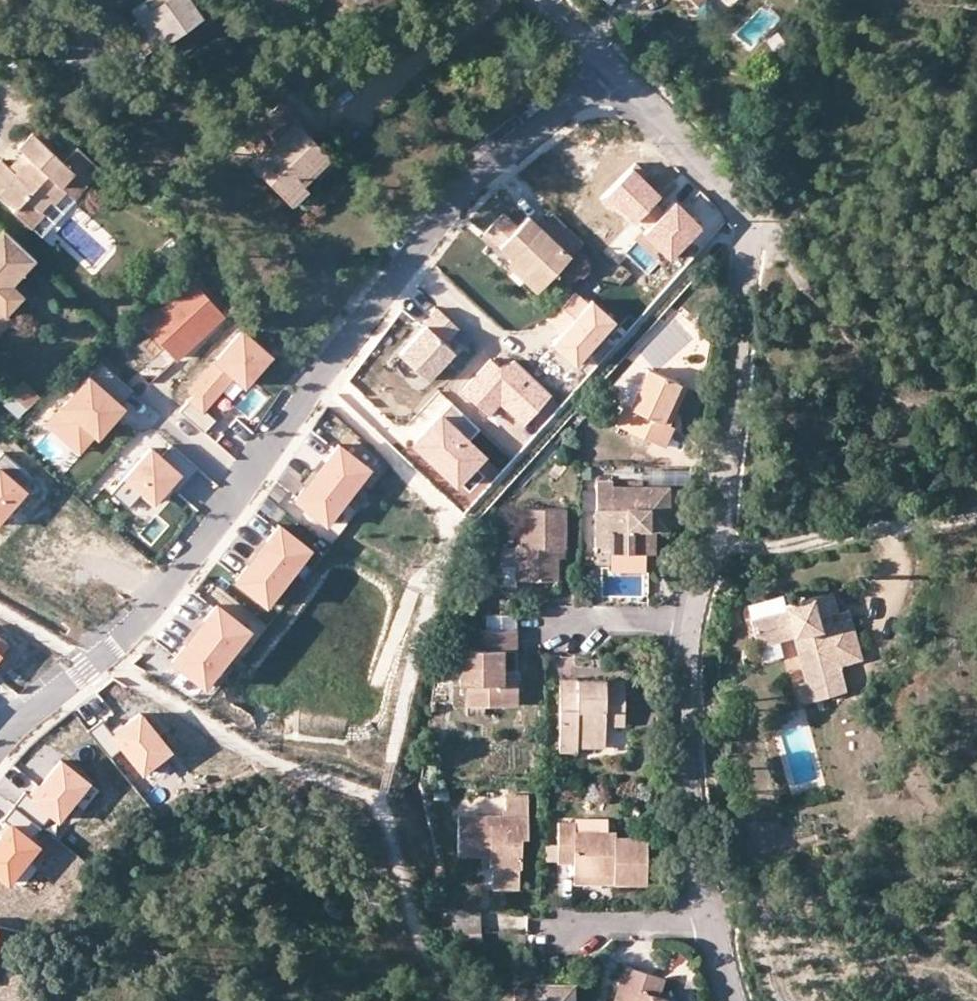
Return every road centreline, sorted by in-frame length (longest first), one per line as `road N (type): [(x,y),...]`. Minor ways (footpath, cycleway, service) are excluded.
road 1 (residential): [(0,742),(126,635),(469,196),(617,77)]
road 2 (residential): [(617,77),(714,176),(742,220),(727,482),(693,623)]
road 3 (residential): [(693,623),(687,749),(711,918)]
road 4 (track): [(713,538),(782,545),(976,515)]
road 5 (residential): [(571,933),(607,922),(711,918)]
road 6 (residential): [(693,623),(557,628)]

